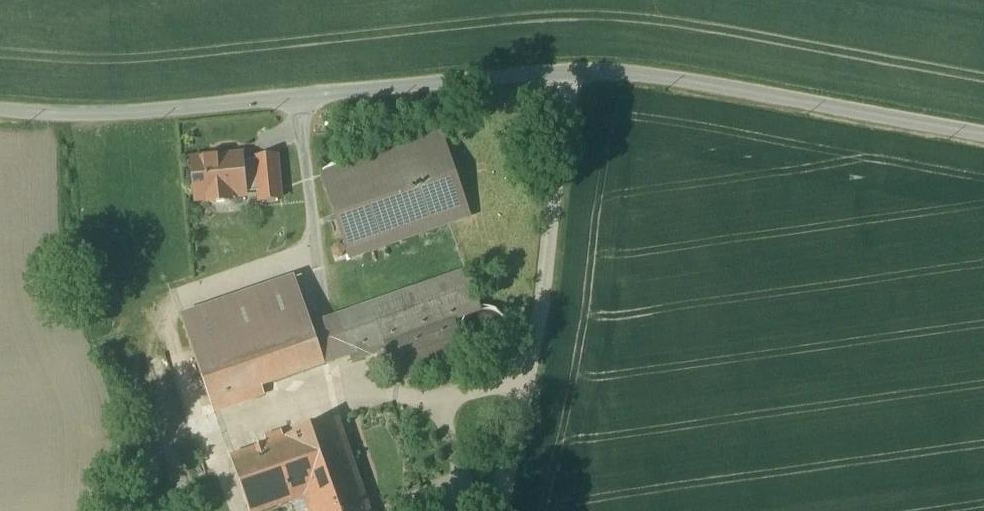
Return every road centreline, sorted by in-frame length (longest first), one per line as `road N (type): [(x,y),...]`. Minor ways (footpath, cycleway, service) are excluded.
road 1 (unclassified): [(0,111),(162,113),(605,74),(983,136)]

